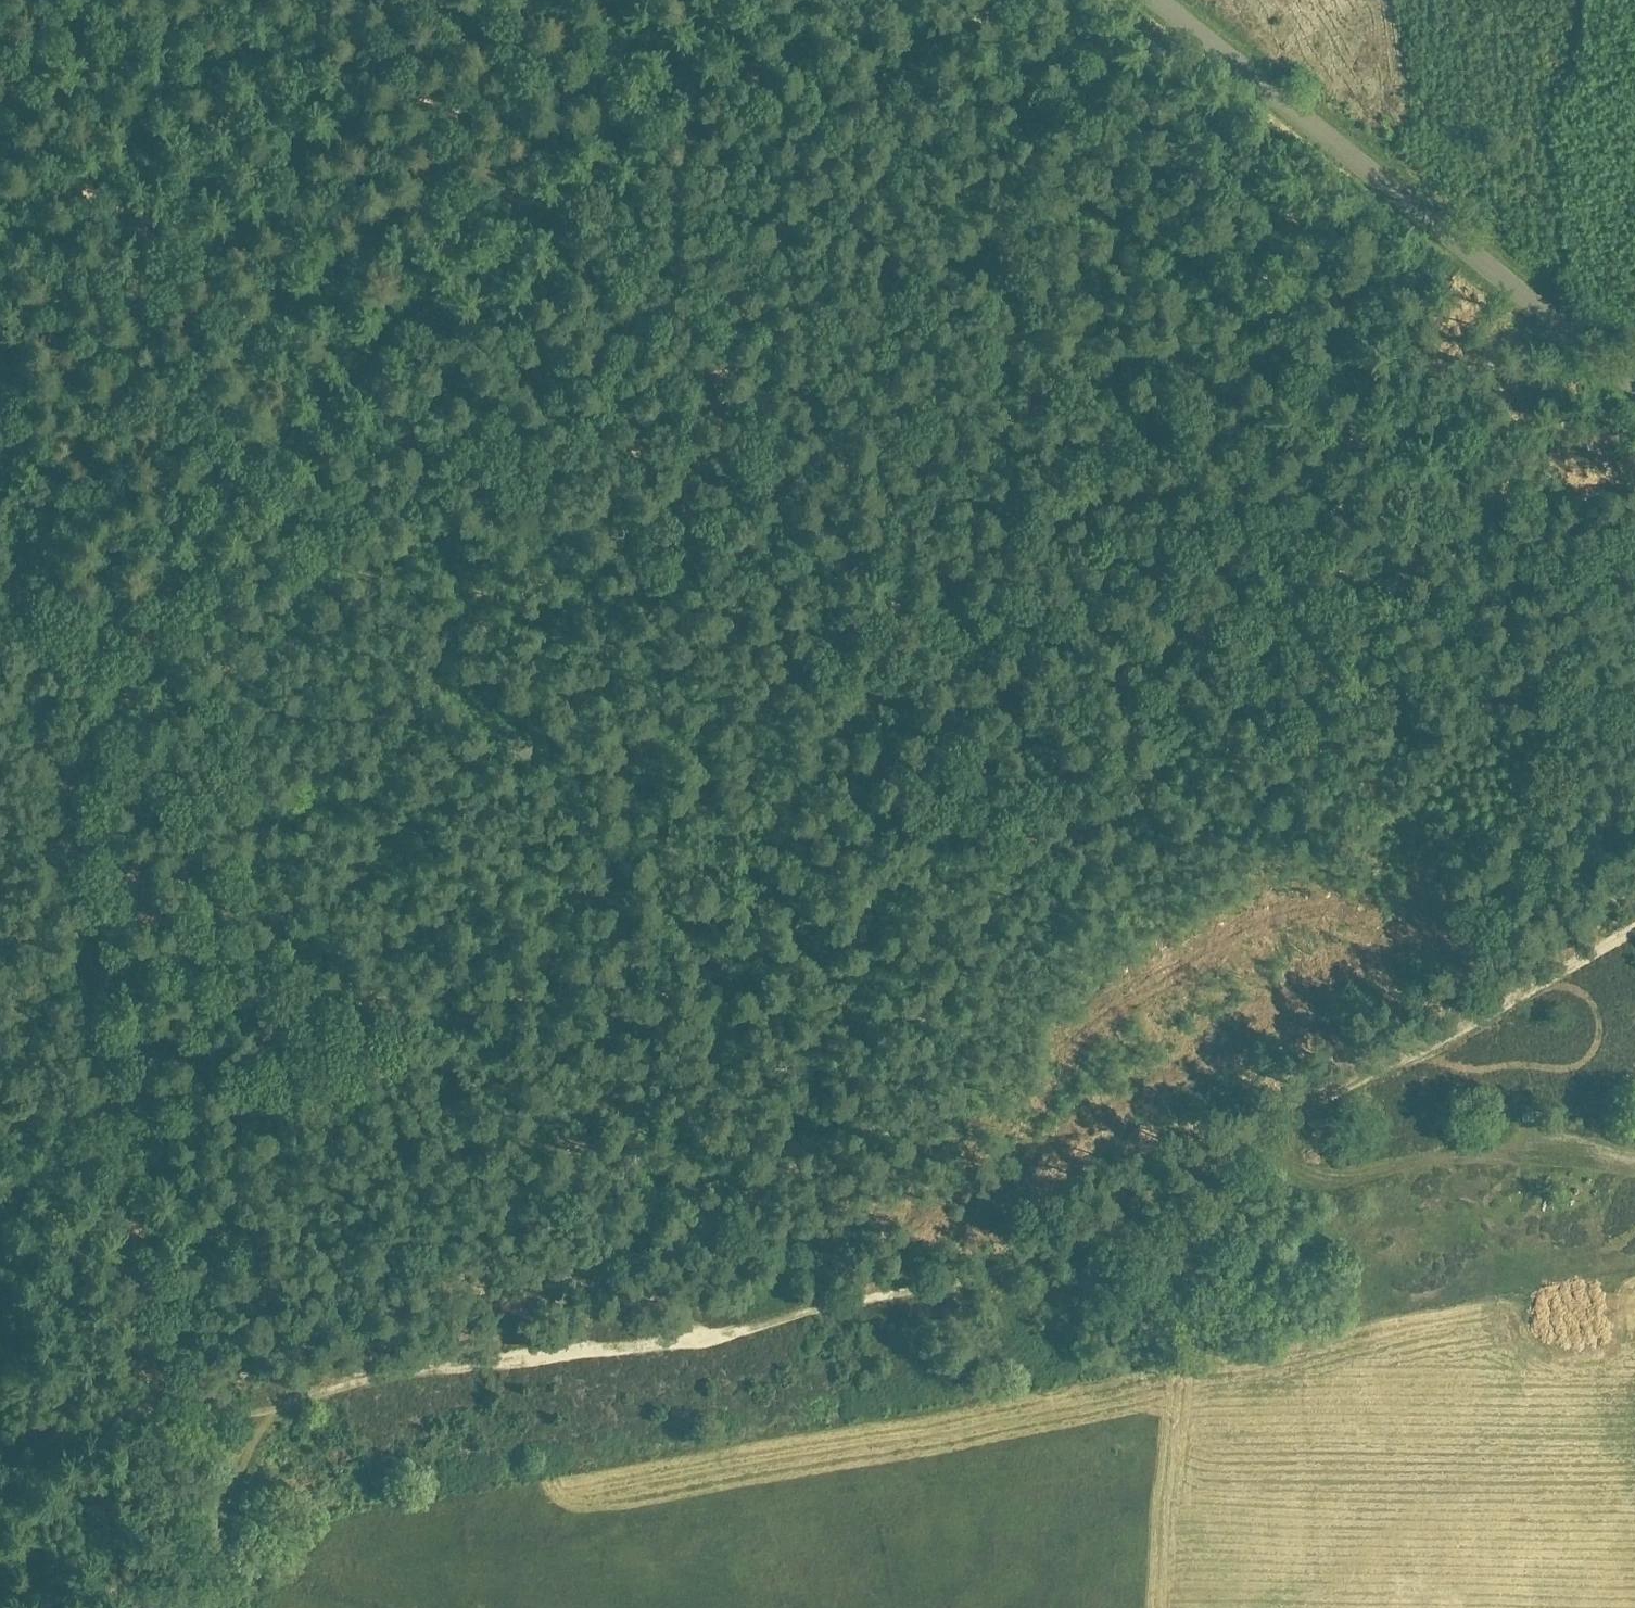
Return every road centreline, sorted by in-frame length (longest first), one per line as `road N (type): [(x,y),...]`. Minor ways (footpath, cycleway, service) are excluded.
road 1 (track): [(0,442),(151,1382),(190,1398),(269,1409),(381,1375),(714,1336),(1004,1273),(1053,1255),(1256,1142)]
road 2 (track): [(99,1056),(199,1040),(268,1047),(356,1043),(542,1005),(808,898),(1033,734),(1391,540),(1561,503),(1634,502)]
road 3 (track): [(297,0),(462,130),(542,220),(831,390),(1033,387),(1146,334),(1187,523),(1301,534),(1543,656),(1634,680)]
road 4 (unclassified): [(1634,383),(1168,0)]
road 5 (track): [(1256,1142),(1634,933)]
road 6 (track): [(1256,1142),(1323,1177),(1460,1158),(1634,1169)]
road 7 (track): [(269,1409),(207,1540),(149,1607)]
road 8 (track): [(198,1541),(185,1540),(151,1382)]
road 9 (track): [(381,0),(462,130)]

